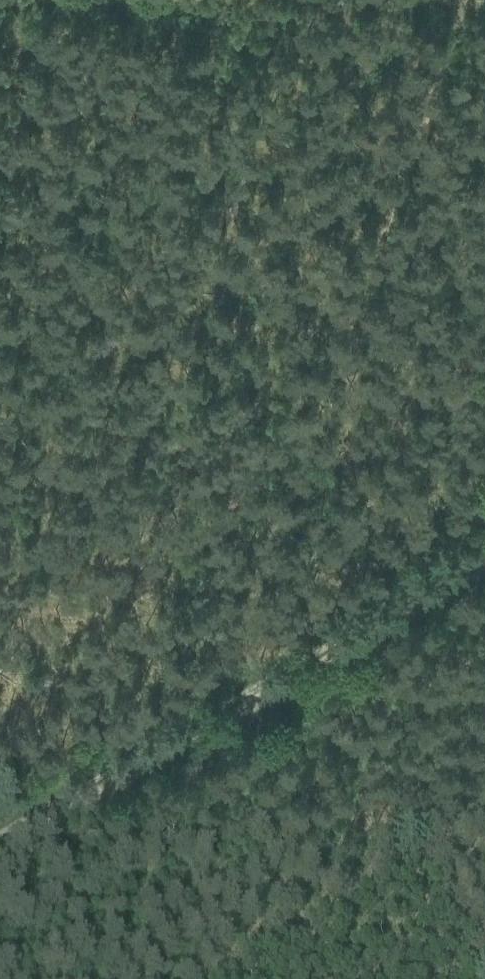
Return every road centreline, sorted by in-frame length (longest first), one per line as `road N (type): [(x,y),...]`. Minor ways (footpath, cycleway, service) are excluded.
road 1 (track): [(484,558),(0,852)]

